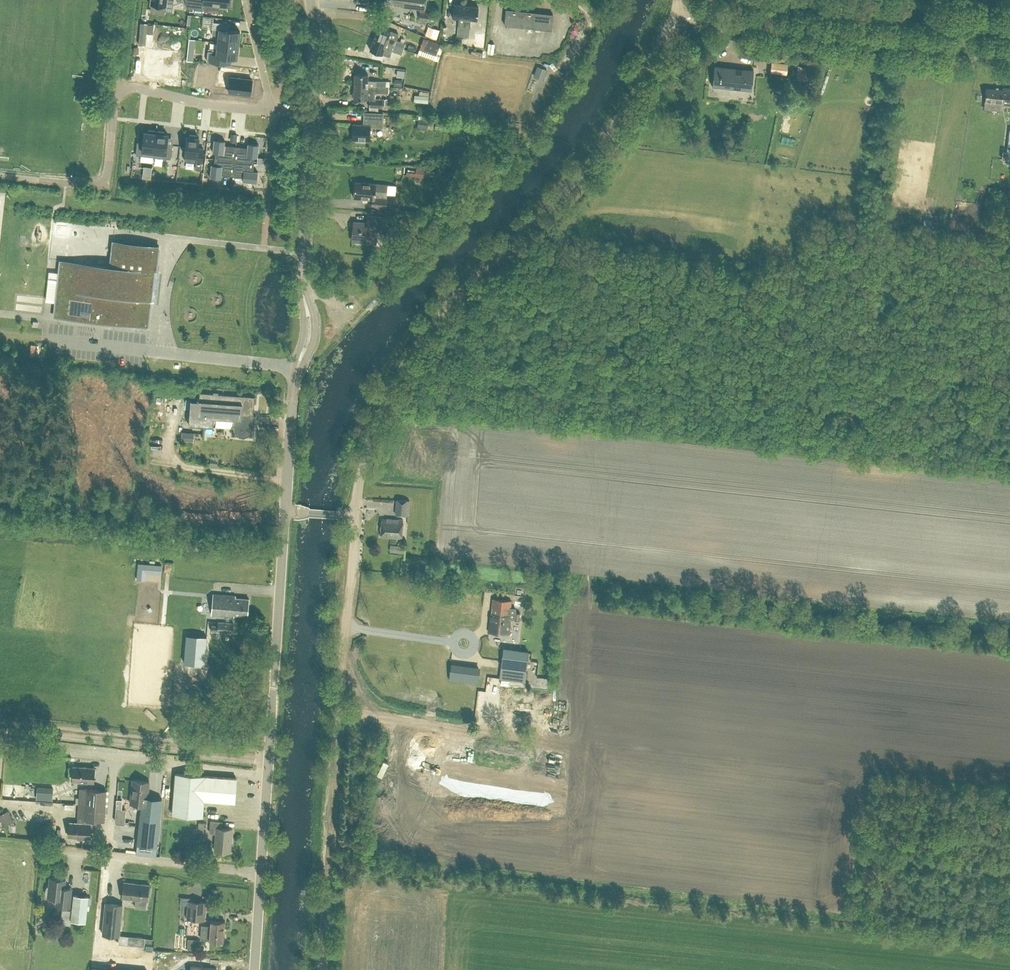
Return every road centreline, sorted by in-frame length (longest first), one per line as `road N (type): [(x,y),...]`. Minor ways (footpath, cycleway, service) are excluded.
road 1 (unclassified): [(338,514),(354,515),(378,417),(427,329),(587,167),(662,39)]
road 2 (track): [(572,0),(590,23),(570,77),(542,119),(362,296),(300,297)]
road 3 (track): [(324,969),(351,582)]
road 4 (tertiary): [(262,873),(285,512)]
road 5 (unclassified): [(1009,48),(710,15)]
road 6 (track): [(284,529),(0,498)]
road 7 (track): [(0,731),(269,760)]
road 8 (residential): [(262,873),(0,841)]
road 9 (residential): [(105,185),(116,83),(268,110)]
road 10 (residential): [(44,338),(297,367)]
road 11 (tertiary): [(302,288),(312,116)]
road 12 (tertiary): [(285,512),(297,367)]

